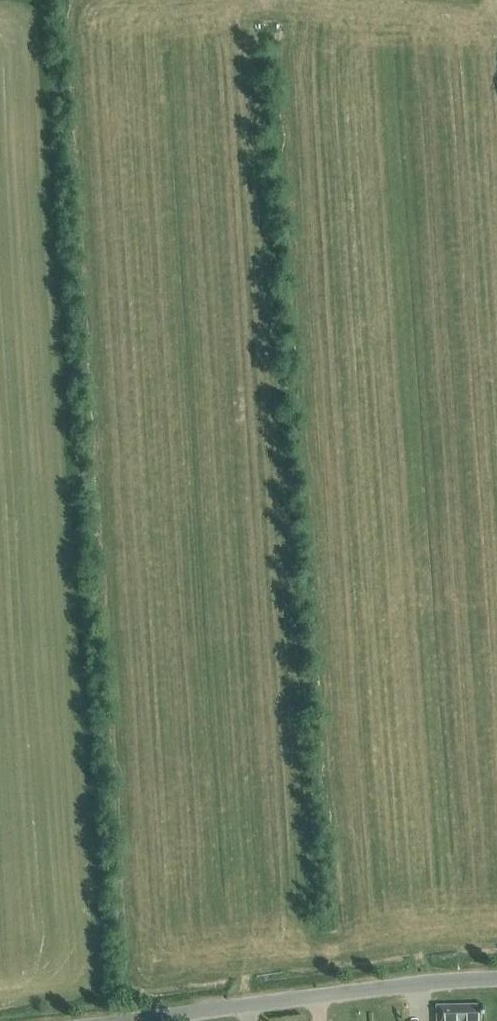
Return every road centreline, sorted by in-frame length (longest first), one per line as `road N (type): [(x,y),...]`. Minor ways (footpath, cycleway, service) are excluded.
road 1 (unclassified): [(152,1020),(496,978)]

